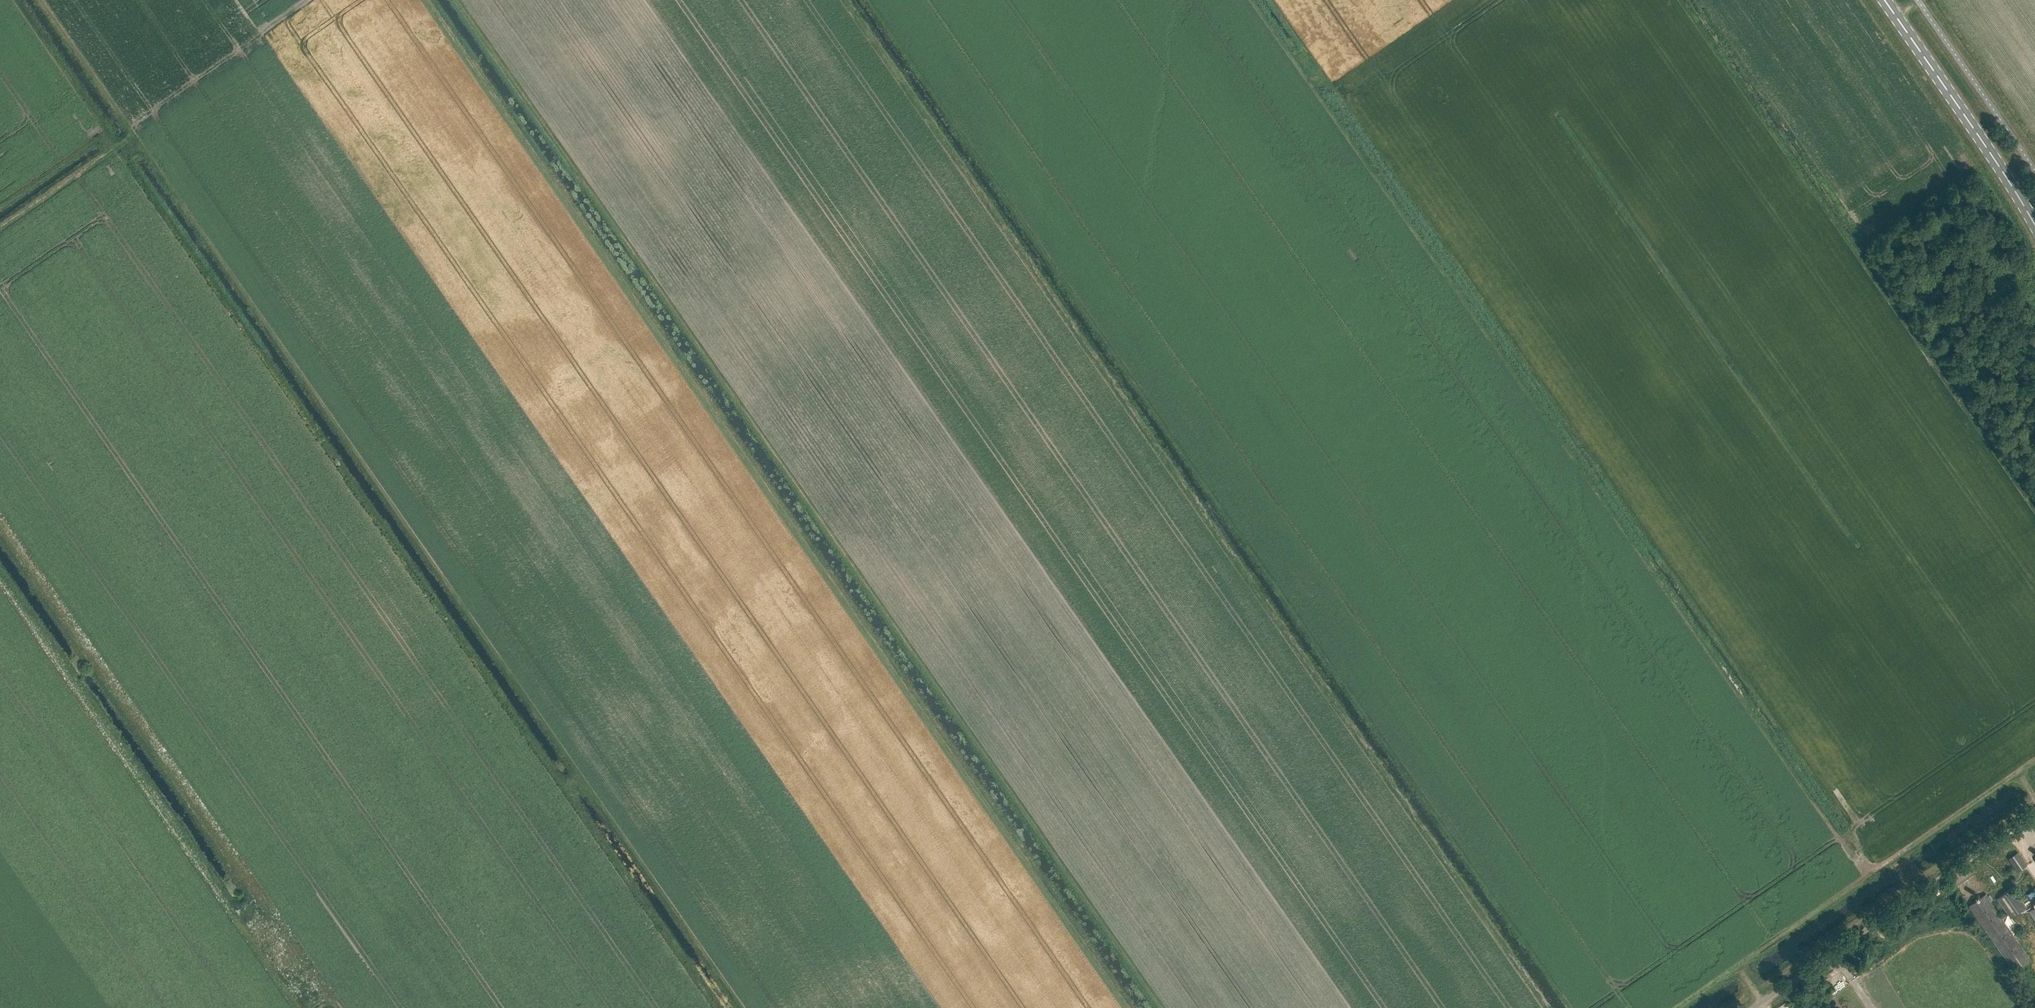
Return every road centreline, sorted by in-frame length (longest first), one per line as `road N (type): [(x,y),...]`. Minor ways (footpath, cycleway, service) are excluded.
road 1 (unclassified): [(1755,1007),(2034,815)]
road 2 (primary): [(2034,224),(1885,0)]
road 3 (track): [(0,229),(128,140)]

